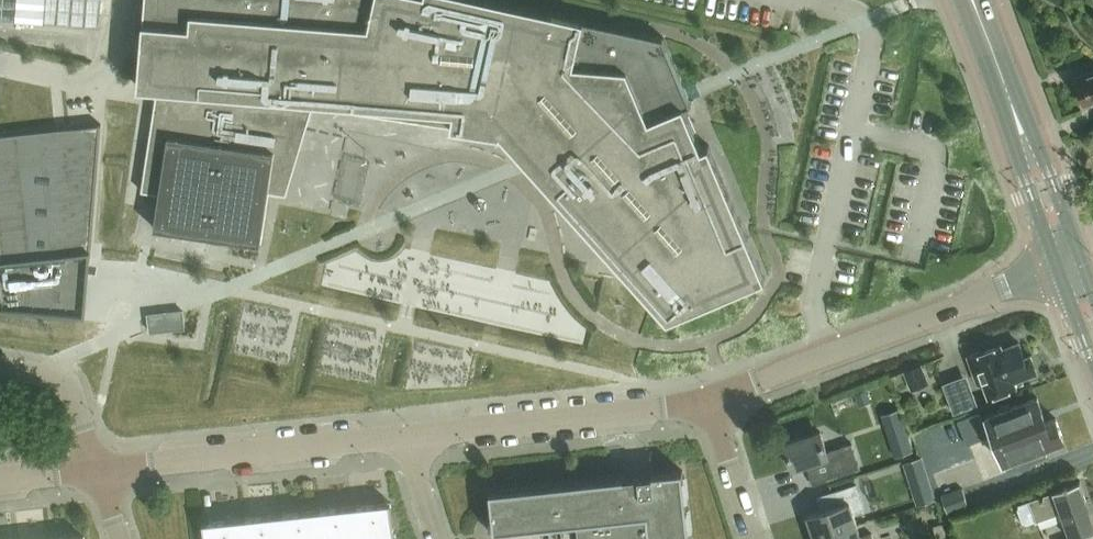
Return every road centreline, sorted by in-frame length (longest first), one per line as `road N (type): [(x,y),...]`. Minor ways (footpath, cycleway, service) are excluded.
road 1 (residential): [(705,401),(1070,264)]
road 2 (residential): [(100,469),(404,437)]
road 3 (residential): [(404,437),(705,401)]
road 4 (secondary): [(1070,264),(975,0)]
road 5 (residential): [(100,469),(75,407),(50,381),(0,371)]
road 6 (residential): [(751,538),(705,401)]

